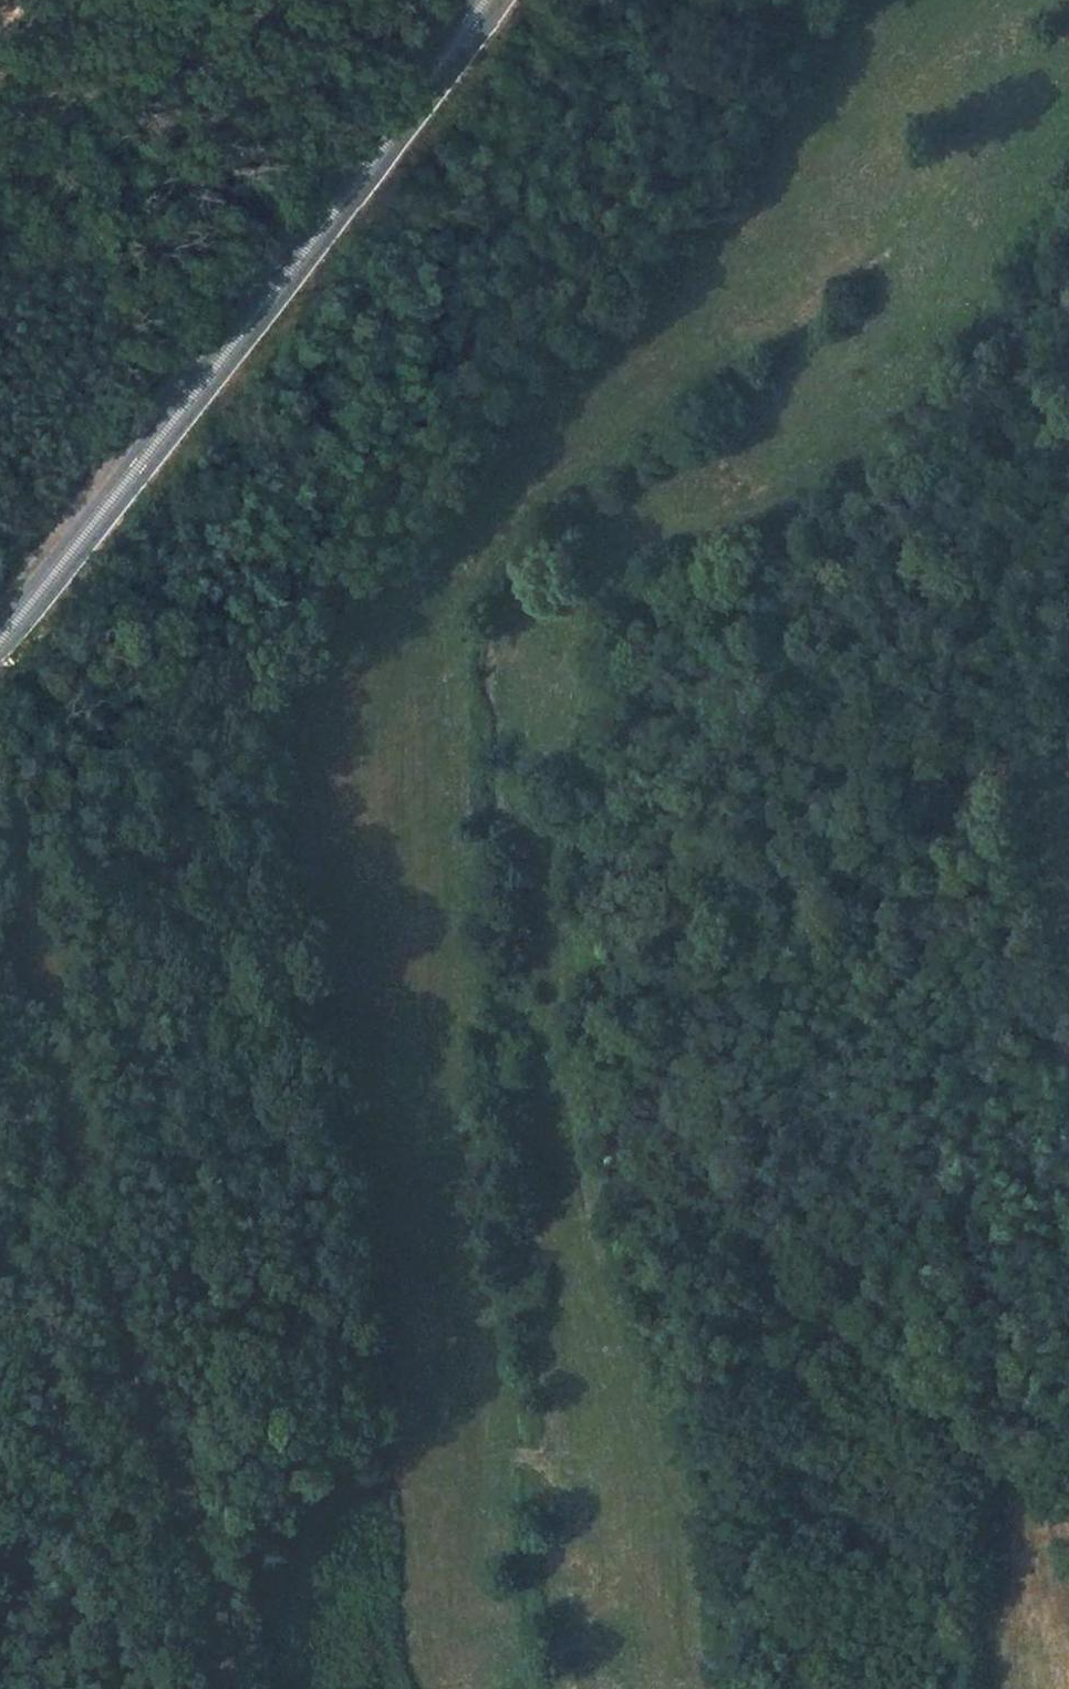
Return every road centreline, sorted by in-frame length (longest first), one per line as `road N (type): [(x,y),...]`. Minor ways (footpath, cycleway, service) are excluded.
road 1 (track): [(173,1688),(153,1574),(0,994)]
road 2 (track): [(148,1688),(0,1536)]

